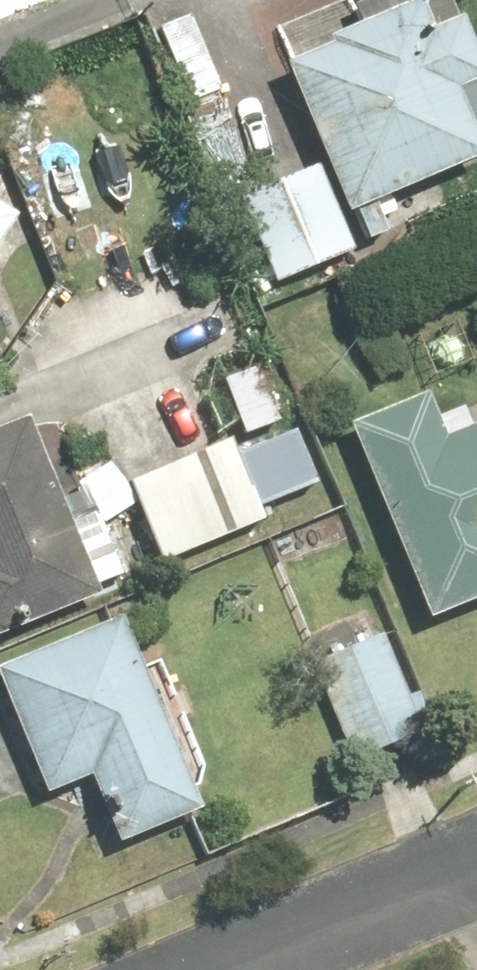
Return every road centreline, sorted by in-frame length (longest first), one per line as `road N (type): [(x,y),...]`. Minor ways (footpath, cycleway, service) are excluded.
road 1 (residential): [(476,867),(232,969)]

